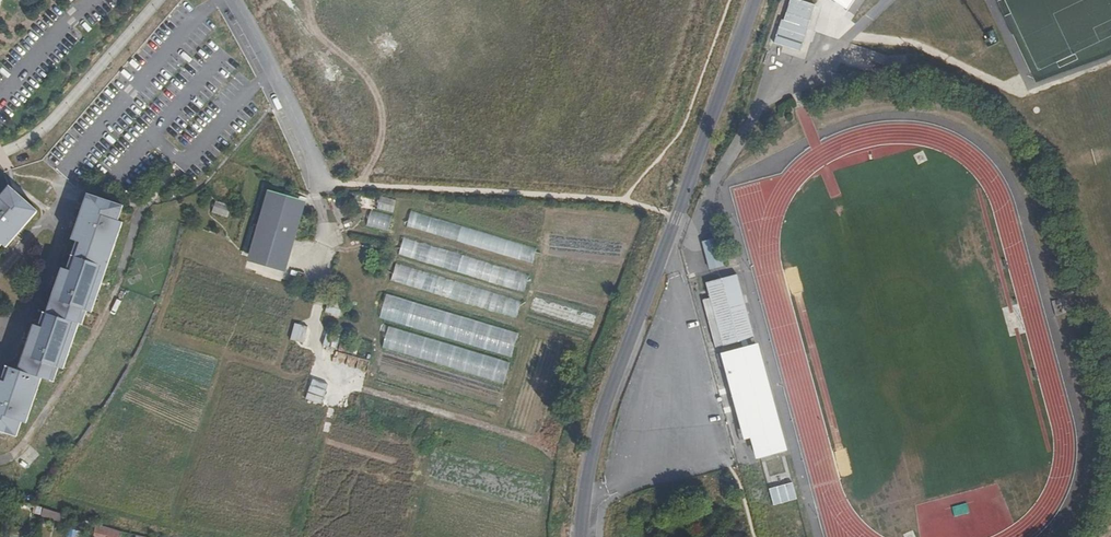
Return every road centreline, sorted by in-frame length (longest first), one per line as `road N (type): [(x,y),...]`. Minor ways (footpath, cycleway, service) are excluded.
road 1 (residential): [(763,0),(729,110),(603,429),(584,536)]
road 2 (residential): [(325,182),(233,0)]

